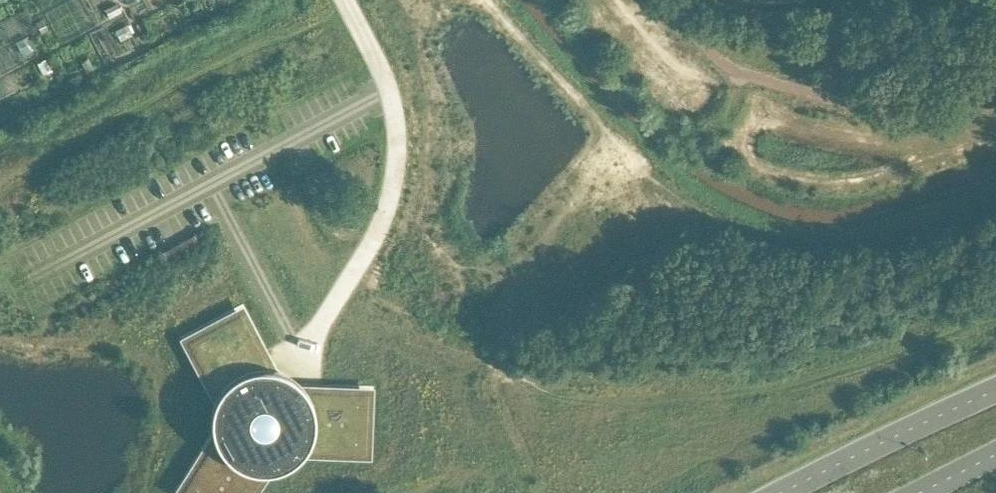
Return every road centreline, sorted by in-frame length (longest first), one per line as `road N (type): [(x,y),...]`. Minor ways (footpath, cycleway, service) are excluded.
road 1 (primary): [(995,387),(776,492)]

